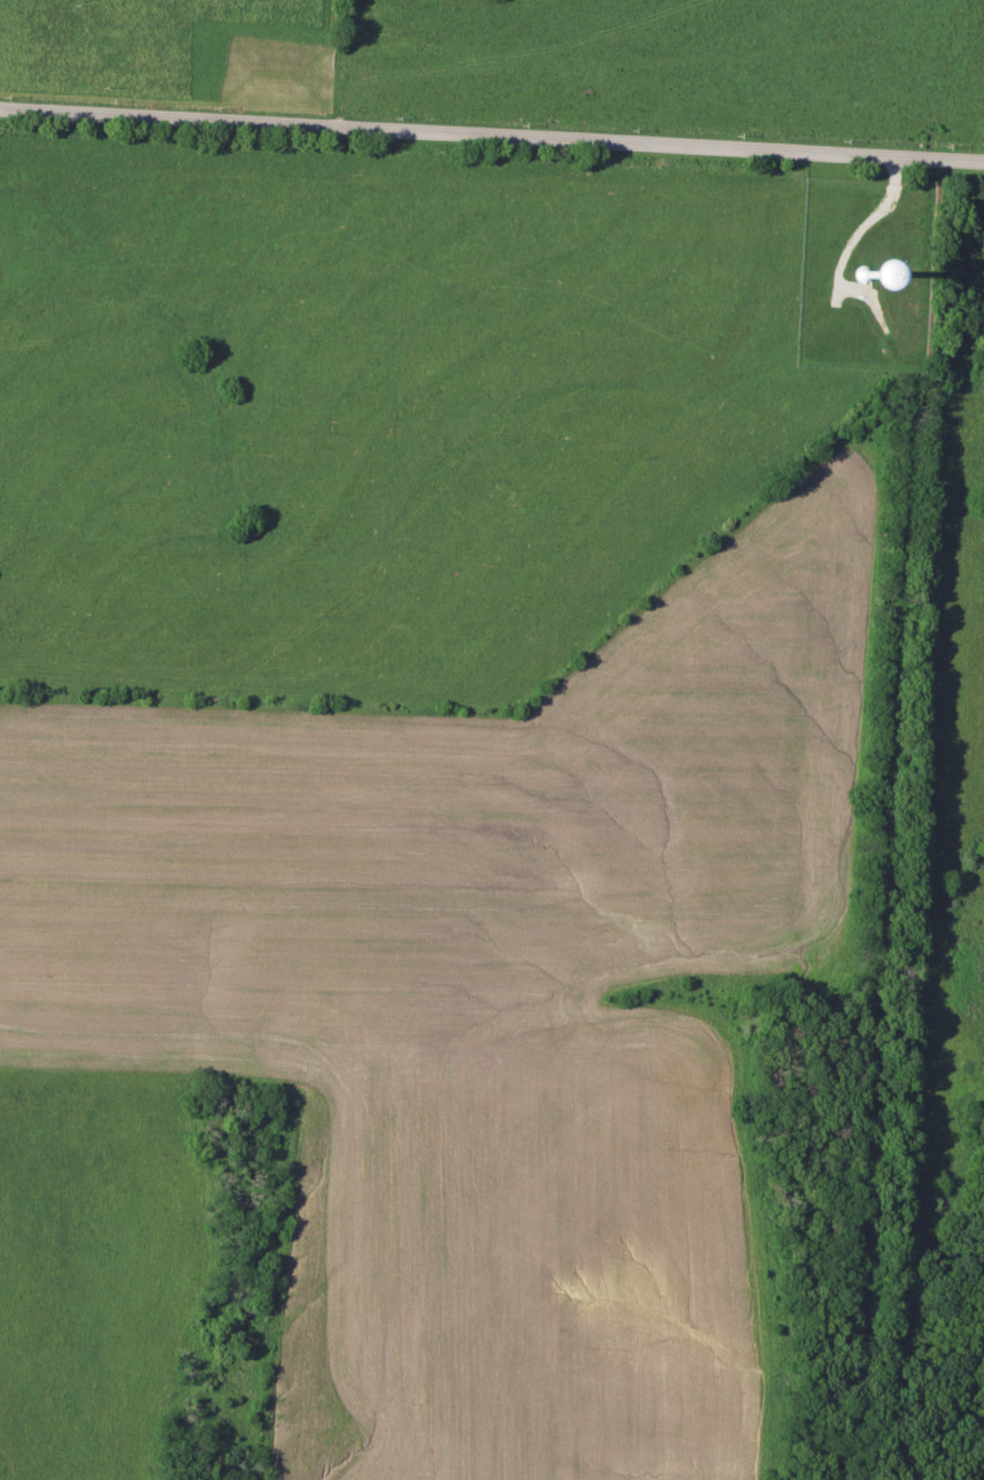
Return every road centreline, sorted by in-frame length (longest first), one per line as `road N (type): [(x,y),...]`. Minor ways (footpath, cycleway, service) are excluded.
road 1 (residential): [(983,161),(0,109)]

